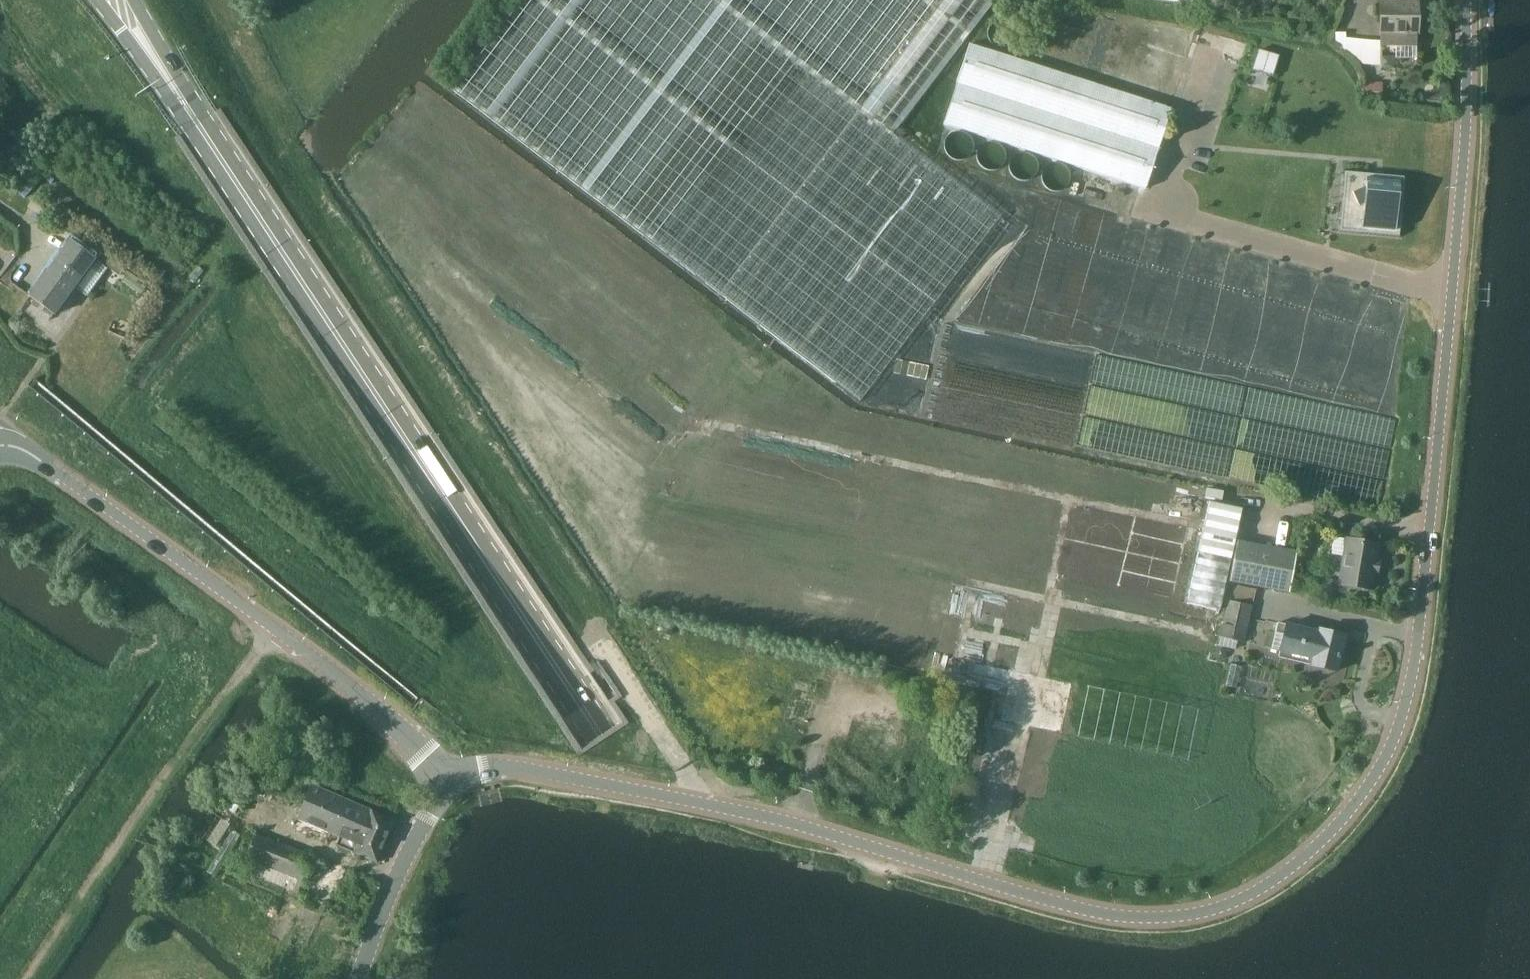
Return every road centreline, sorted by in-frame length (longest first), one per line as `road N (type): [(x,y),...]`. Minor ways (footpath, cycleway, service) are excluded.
road 1 (tertiary): [(1465,0),(1466,101),(1413,710),(1392,757),(1360,802),(1290,874),(1220,911),(1167,920),(1054,904),(796,825),(529,769),(494,766),(450,785)]
road 2 (primary): [(177,92),(754,978)]
road 3 (unclassified): [(450,785),(399,727),(278,632),(51,464),(0,444)]
road 4 (track): [(27,978),(219,698),(278,632)]
road 5 (tertiary): [(359,978),(403,863),(450,785)]
road 6 (primary): [(97,0),(177,92)]

